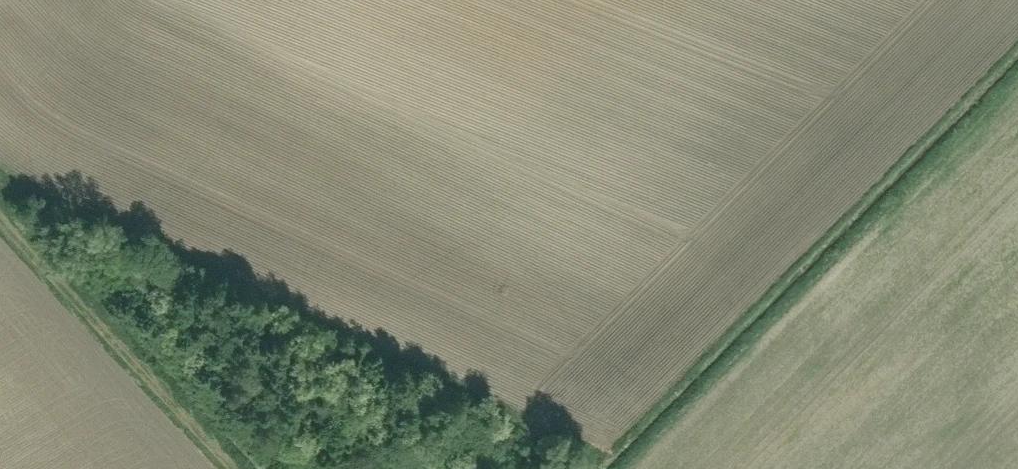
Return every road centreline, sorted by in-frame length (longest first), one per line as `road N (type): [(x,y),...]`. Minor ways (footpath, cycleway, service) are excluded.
road 1 (track): [(0,217),(236,468)]

